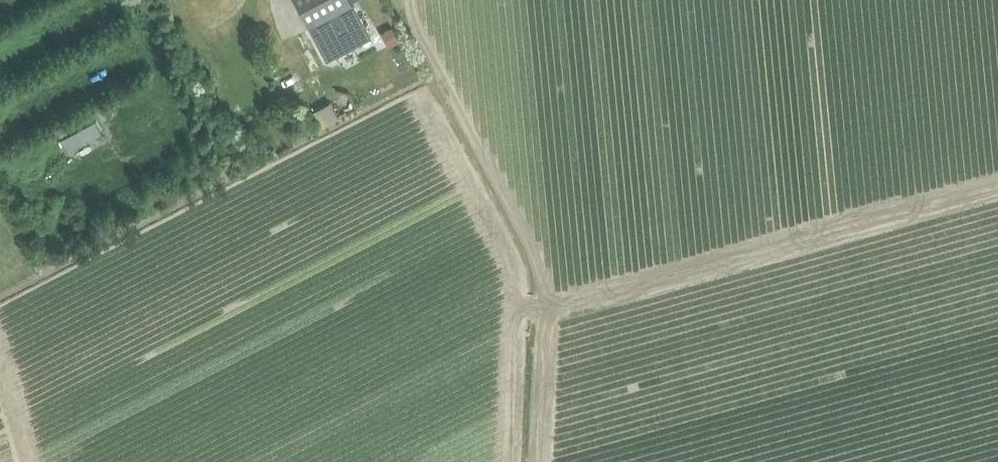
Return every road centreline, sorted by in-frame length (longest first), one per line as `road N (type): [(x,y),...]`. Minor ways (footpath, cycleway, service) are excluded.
road 1 (track): [(409,9),(540,261),(547,311),(540,461)]
road 2 (track): [(547,311),(997,188)]

